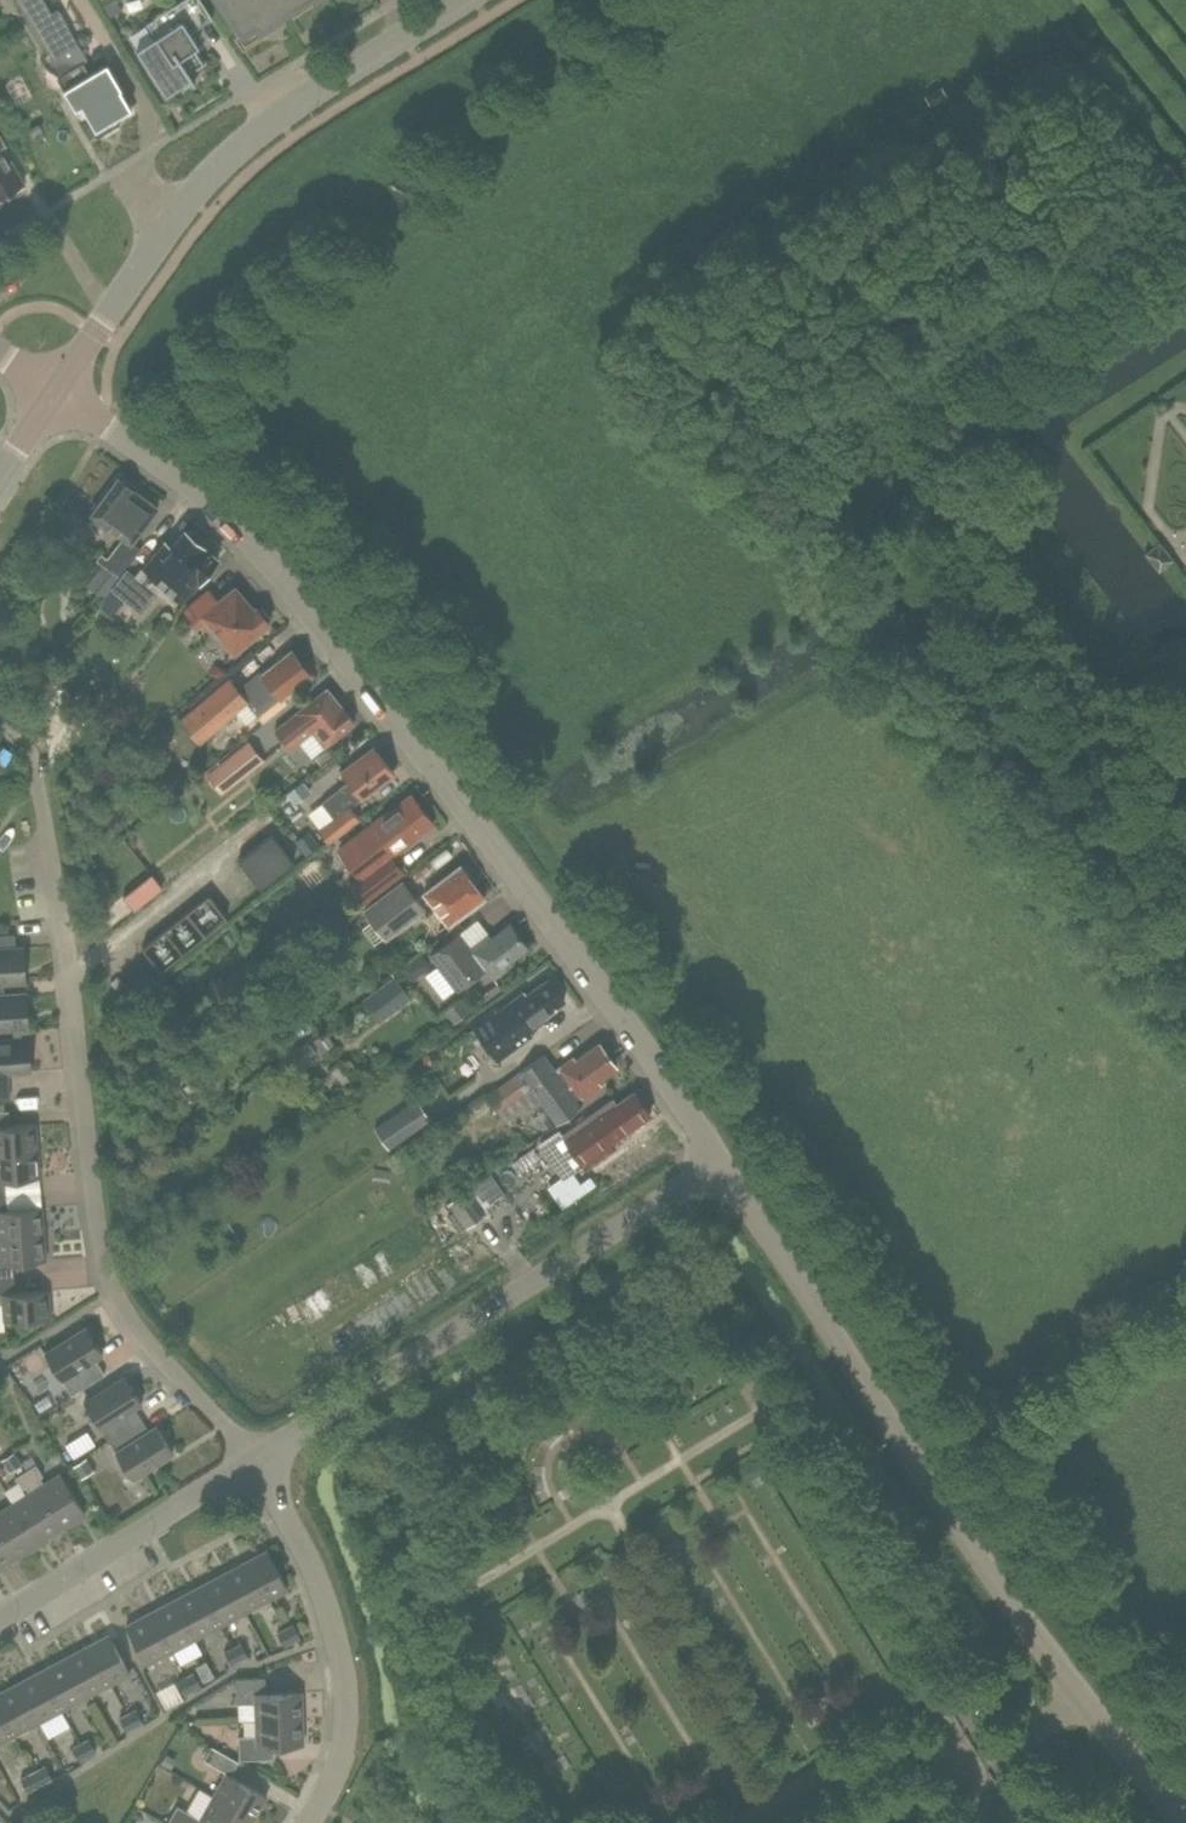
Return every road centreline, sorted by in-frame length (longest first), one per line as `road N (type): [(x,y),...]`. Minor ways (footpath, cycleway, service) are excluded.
road 1 (unclassified): [(722,1166),(652,1058),(304,603),(191,487),(104,420)]
road 2 (track): [(1185,178),(870,382),(859,399),(1185,828)]
road 3 (unclassified): [(1182,1822),(1082,1698),(722,1166)]
road 4 (residential): [(248,1465),(114,1290),(107,1270),(41,789)]
road 5 (residential): [(248,1465),(722,1166)]
road 6 (tertiary): [(56,390),(190,194),(262,124),(407,32)]
road 7 (residential): [(299,1822),(347,1732),(332,1635),(296,1544),(248,1465)]
road 8 (residential): [(0,1623),(248,1465)]

